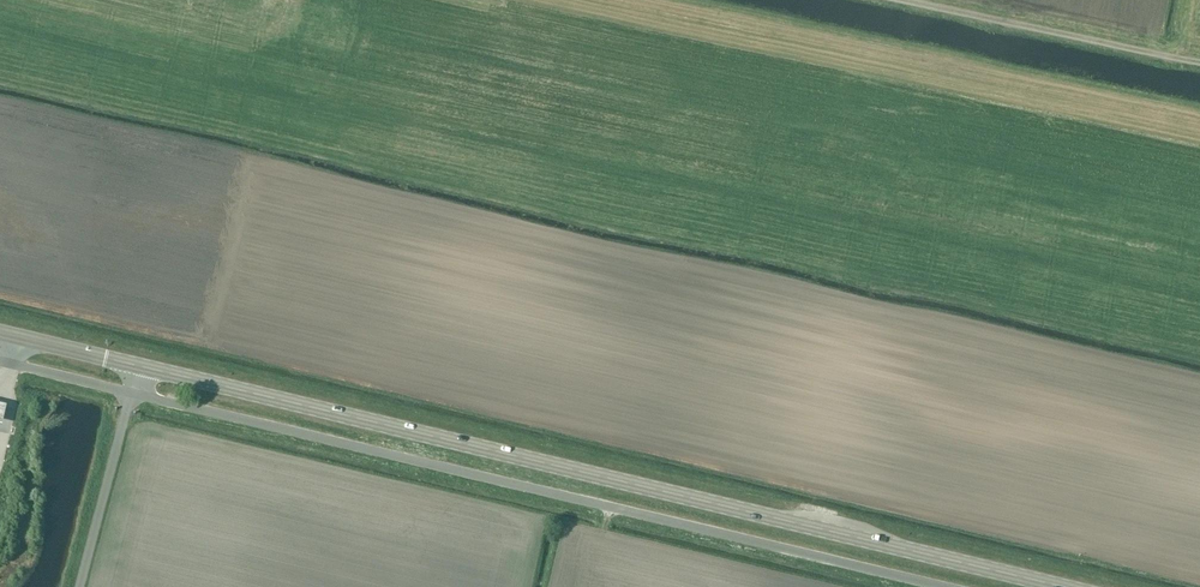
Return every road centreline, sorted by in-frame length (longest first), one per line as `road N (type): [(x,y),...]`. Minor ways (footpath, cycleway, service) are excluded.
road 1 (secondary): [(1063,586),(137,365)]
road 2 (unclassified): [(944,586),(130,393)]
road 3 (track): [(1199,62),(904,0)]
road 4 (secondary): [(137,365),(0,333)]

